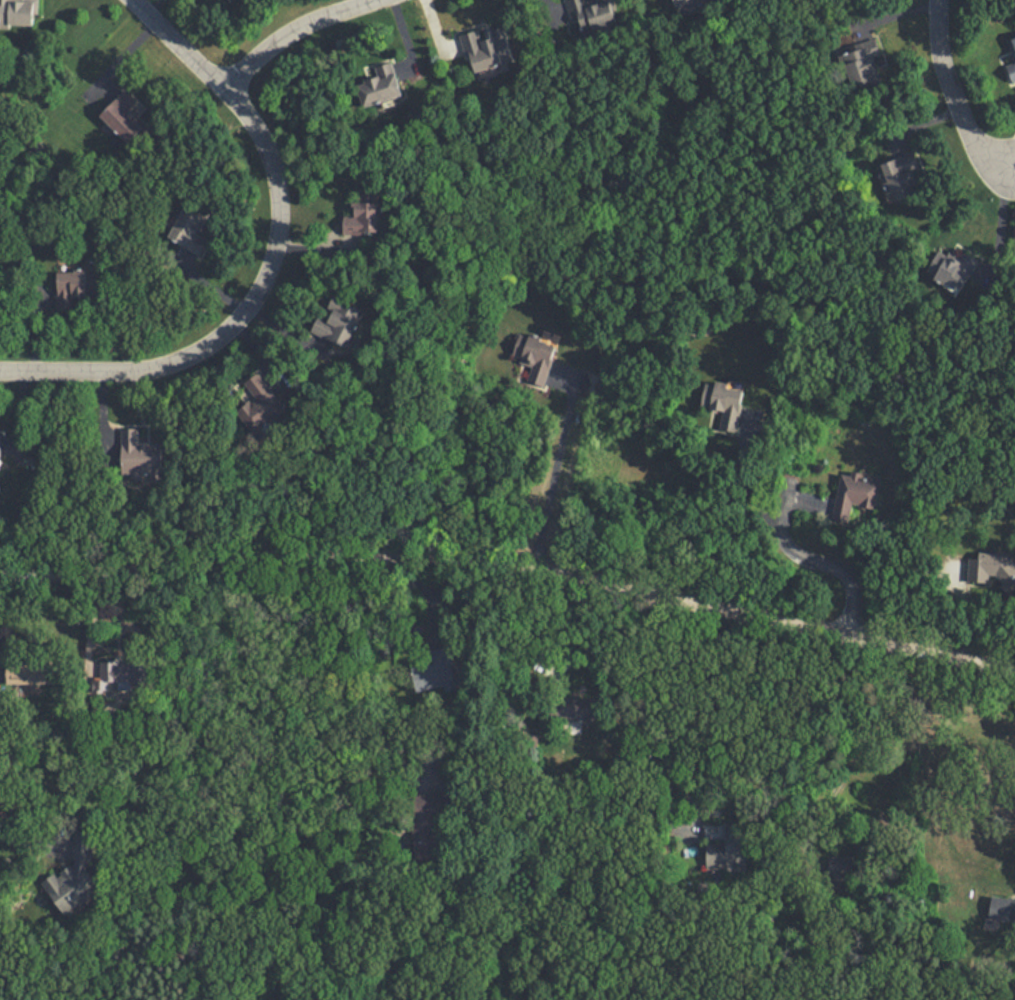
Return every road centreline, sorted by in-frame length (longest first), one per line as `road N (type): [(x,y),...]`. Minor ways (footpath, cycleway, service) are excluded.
road 1 (residential): [(1014,667),(535,565),(282,553),(0,576)]
road 2 (residential): [(135,0),(262,138),(282,211),(269,275),(232,327),(190,358),(134,372),(0,370)]
road 3 (residential): [(938,0),(940,57),(964,139),(975,162),(1010,179)]
road 4 (residential): [(223,87),(297,29),(373,0)]

